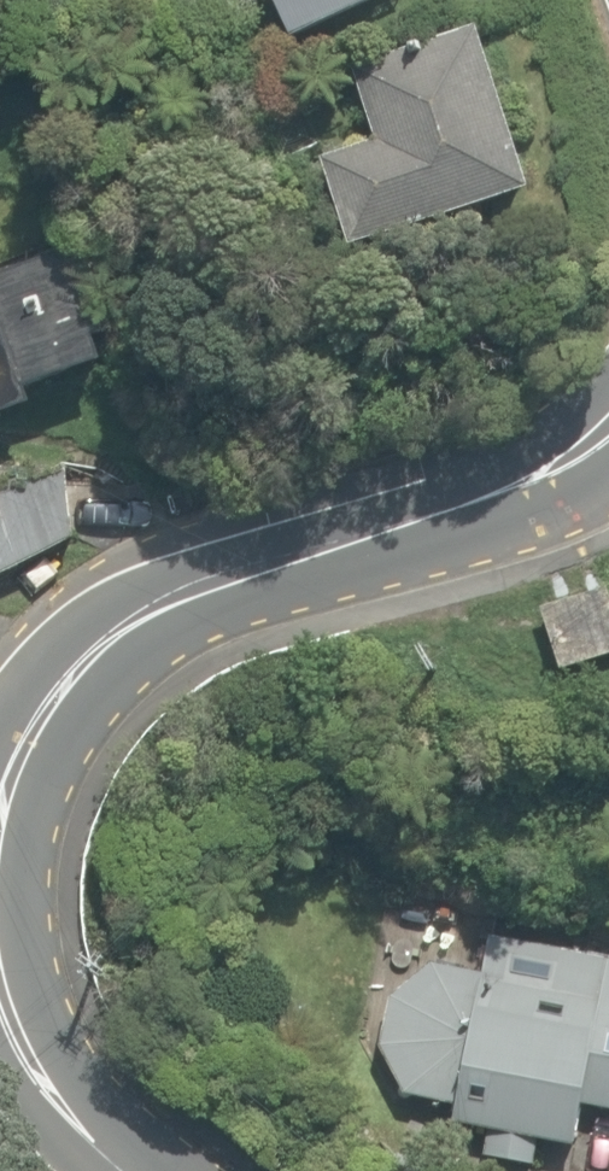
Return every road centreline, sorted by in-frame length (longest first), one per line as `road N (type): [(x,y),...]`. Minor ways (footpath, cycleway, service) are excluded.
road 1 (tertiary): [(608,409),(550,464),(210,571),(81,635),(0,734)]
road 2 (tertiary): [(0,1017),(35,1102),(104,1156)]

